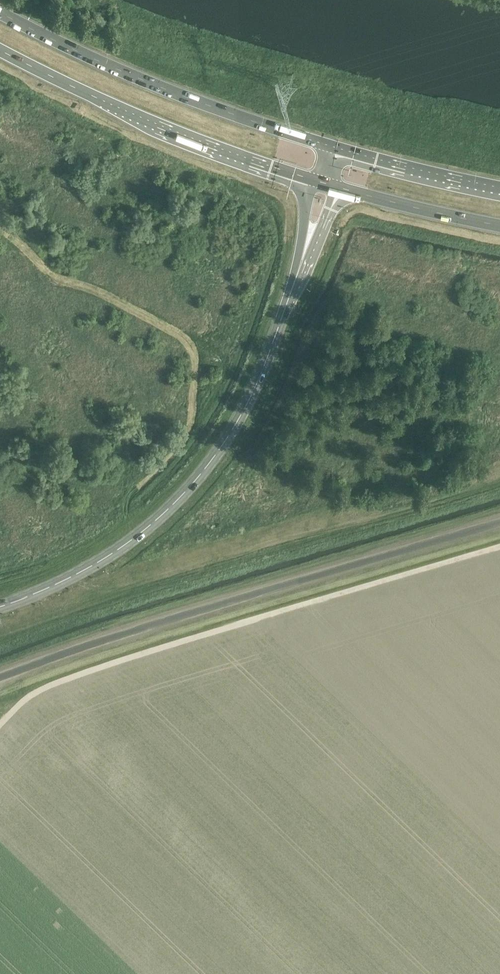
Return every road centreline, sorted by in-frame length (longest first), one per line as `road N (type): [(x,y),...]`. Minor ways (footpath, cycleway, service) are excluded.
road 1 (unclassified): [(499,523),(0,677)]
road 2 (secondary): [(0,606),(93,568),(199,480),(245,412),(303,262)]
road 3 (trunk): [(335,147),(140,80),(0,13)]
road 4 (trunk): [(0,49),(176,133),(315,180)]
road 5 (trunk): [(499,187),(335,147)]
road 6 (trunk): [(335,187),(499,226)]

